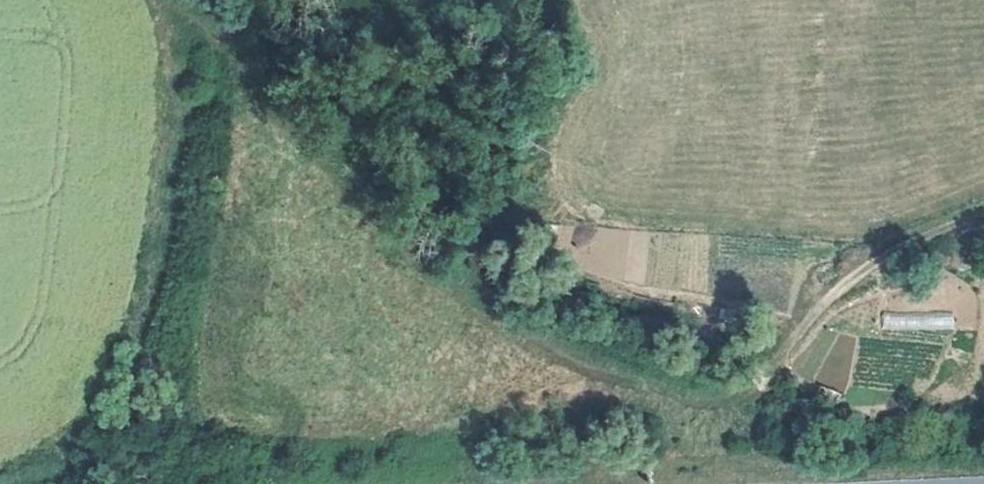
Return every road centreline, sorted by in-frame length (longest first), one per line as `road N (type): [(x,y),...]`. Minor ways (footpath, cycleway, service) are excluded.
road 1 (track): [(983,213),(894,248),(836,289),(759,383)]

